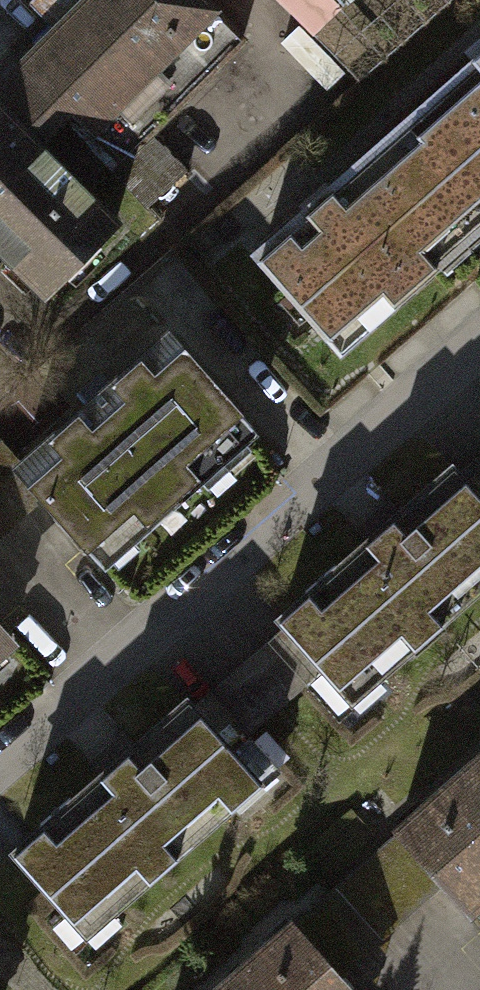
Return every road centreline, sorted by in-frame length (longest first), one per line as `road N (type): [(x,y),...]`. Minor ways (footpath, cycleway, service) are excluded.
road 1 (residential): [(0,787),(479,372)]

